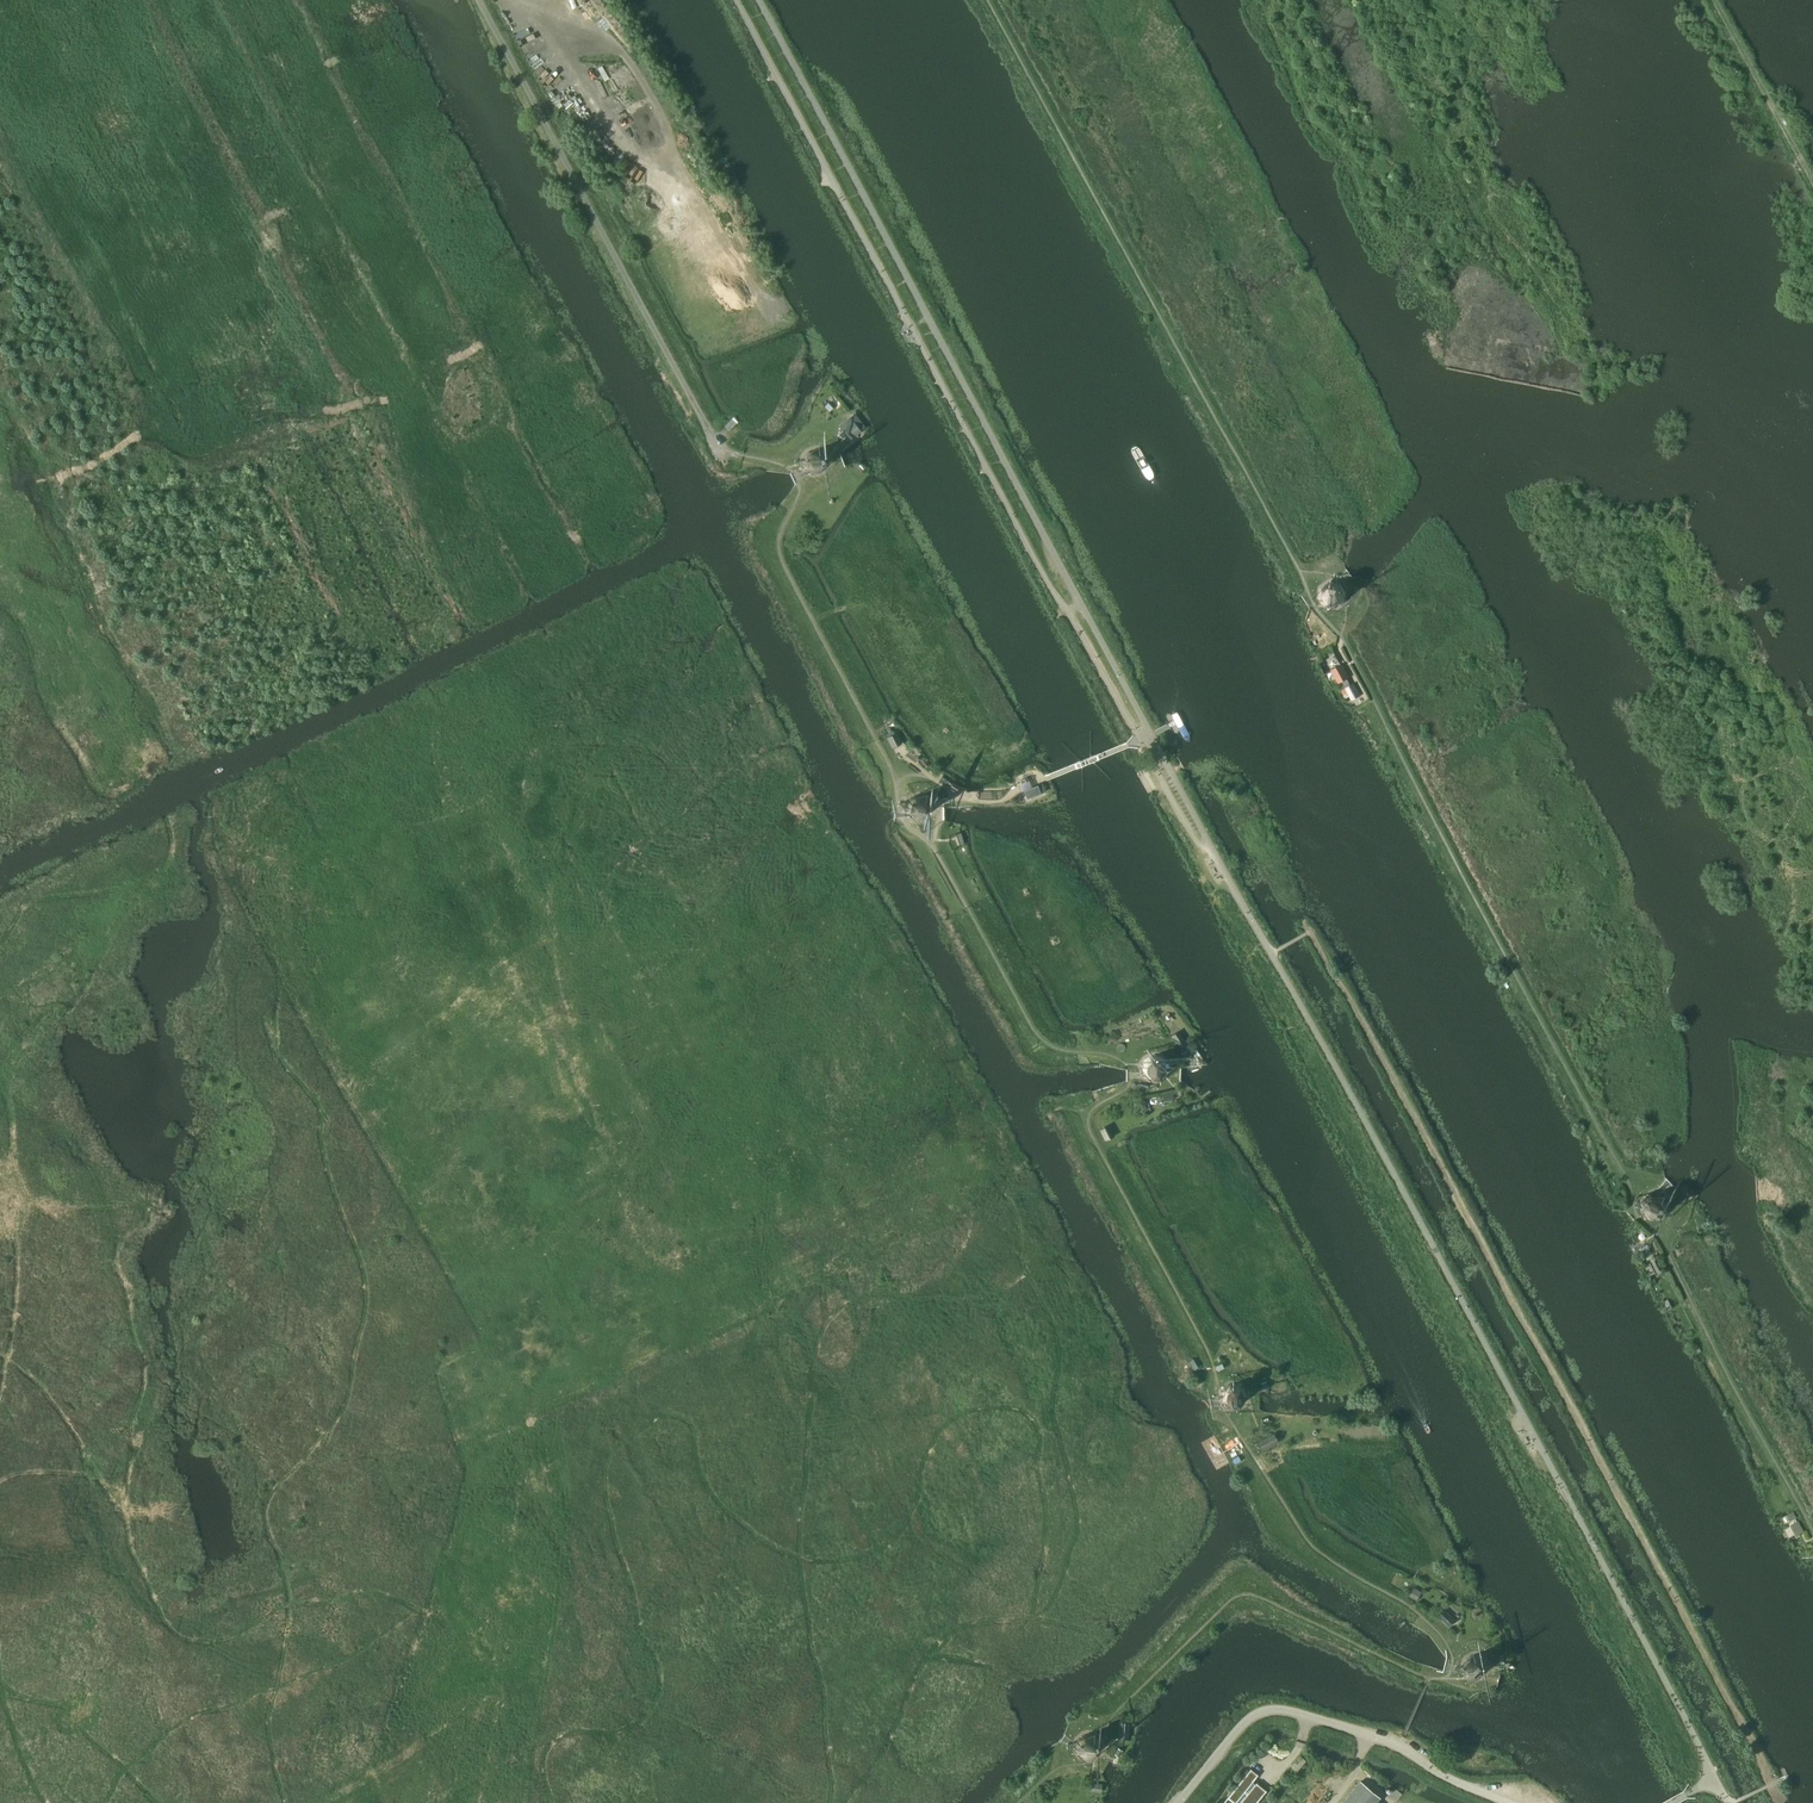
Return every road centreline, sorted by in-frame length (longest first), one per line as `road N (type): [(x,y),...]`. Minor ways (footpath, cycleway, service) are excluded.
road 1 (track): [(1812,181),(1714,0)]

